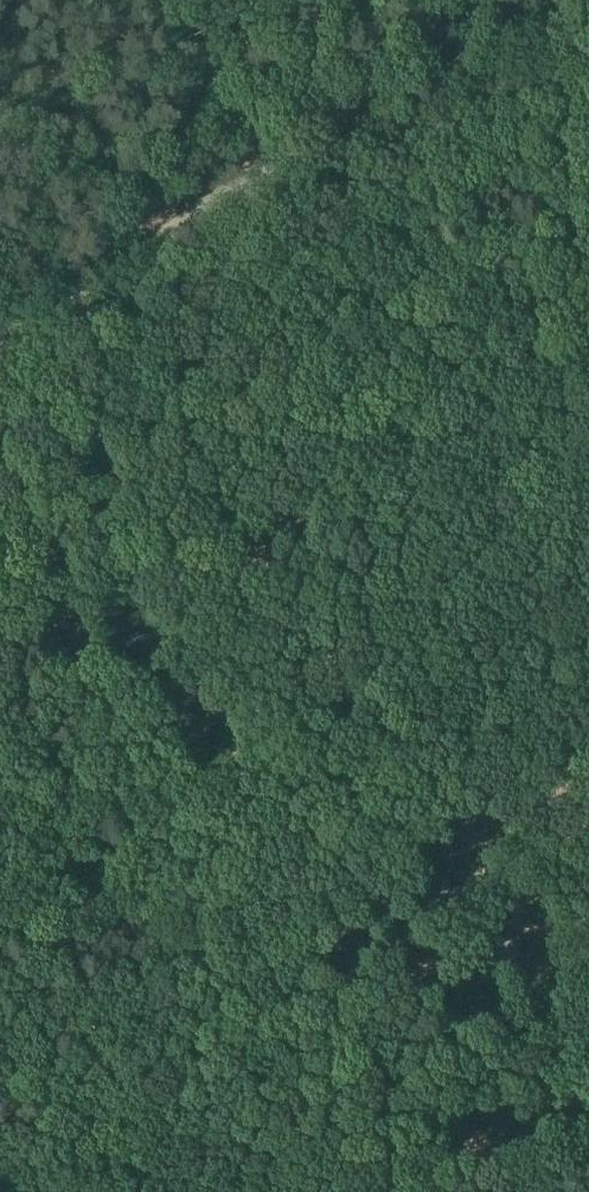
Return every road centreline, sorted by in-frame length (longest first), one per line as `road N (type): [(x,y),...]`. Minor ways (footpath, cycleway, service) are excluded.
road 1 (track): [(588,1185),(468,911),(355,765),(161,548),(133,236)]
road 2 (track): [(0,325),(485,0)]

